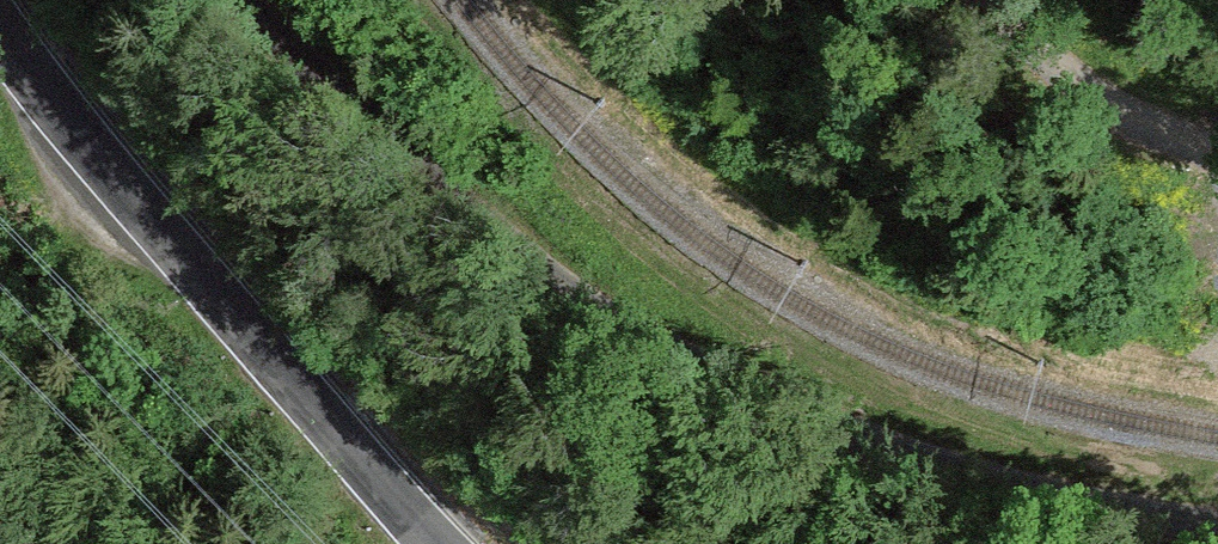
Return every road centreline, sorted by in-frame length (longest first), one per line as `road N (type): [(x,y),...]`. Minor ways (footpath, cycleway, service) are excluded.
road 1 (unclassified): [(1217,528),(995,486),(871,441),(616,322),(389,145),(248,0)]
road 2 (tertiary): [(437,543),(69,125),(0,35)]
road 3 (unclassified): [(994,0),(1033,46),(1133,123),(1217,153)]

